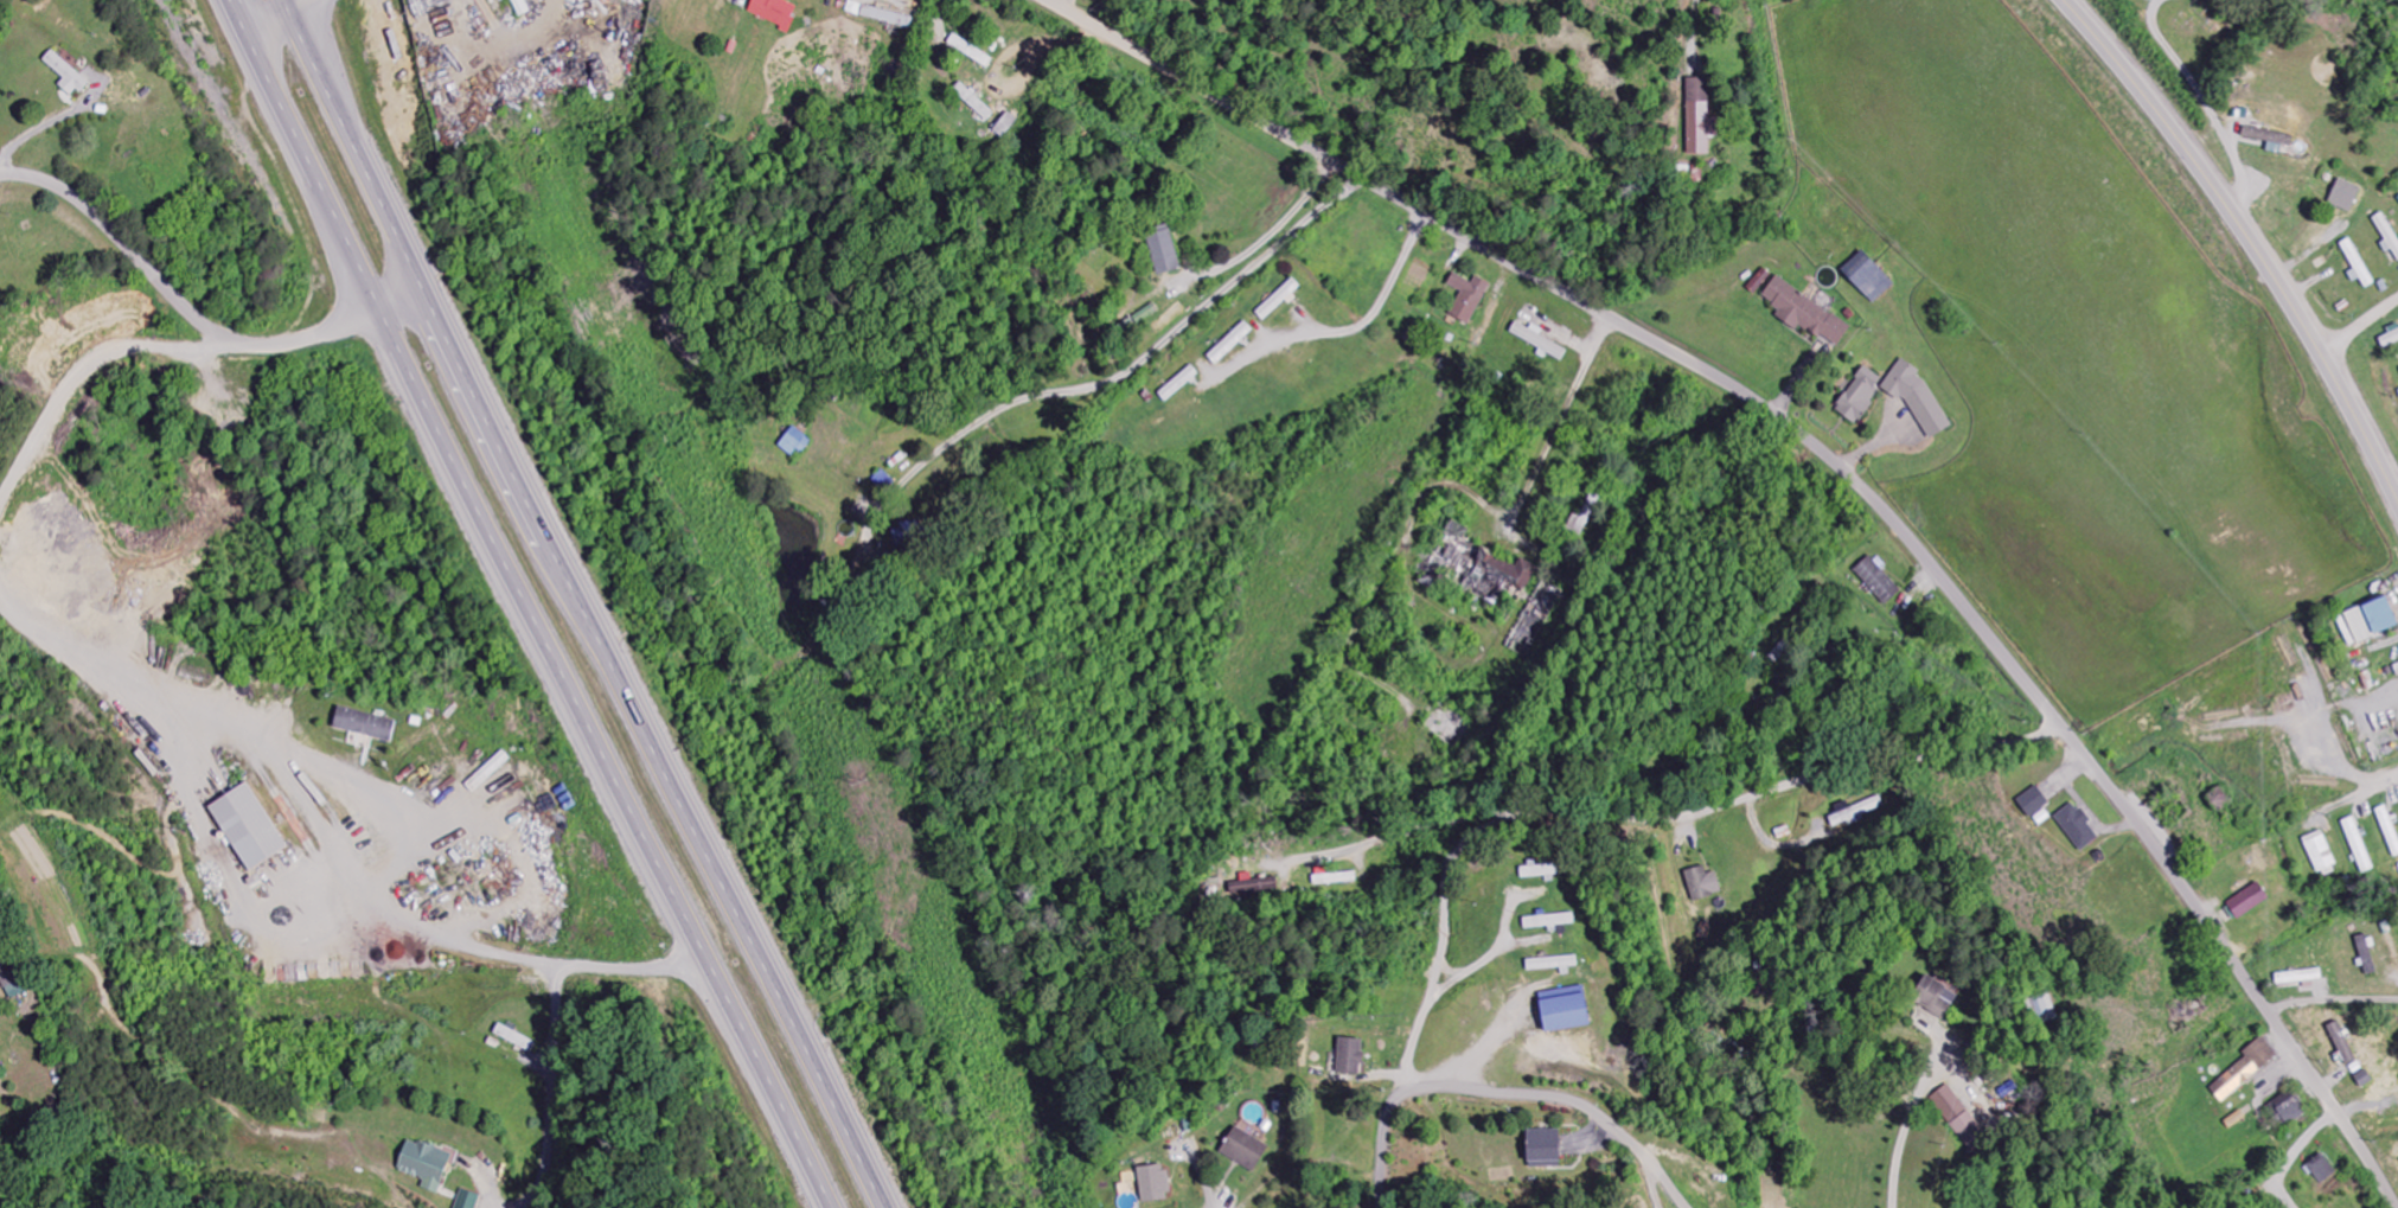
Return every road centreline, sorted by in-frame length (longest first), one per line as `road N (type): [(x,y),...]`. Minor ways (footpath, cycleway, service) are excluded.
road 1 (trunk): [(894,1207),(283,0)]
road 2 (trunk): [(221,0),(828,1207)]
road 3 (residential): [(2397,1207),(2178,873),(1916,544),(1815,443),(1649,338)]
road 4 (residential): [(1649,338),(1049,0)]
road 5 (tertiary): [(2397,497),(2328,364),(2230,207),(2065,0)]
road 6 (residential): [(1371,183),(1117,373),(1016,384),(914,468)]
road 7 (residential): [(0,177),(70,196),(188,312),(228,338),(298,343),(433,298)]
road 8 (residential): [(1380,1207),(1389,1114),(1407,1094),(1435,1088),(1554,1098),(1588,1108),(1635,1144),(1688,1207)]
road 9 (residential): [(2269,1010),(2295,1002),(2397,1001)]

